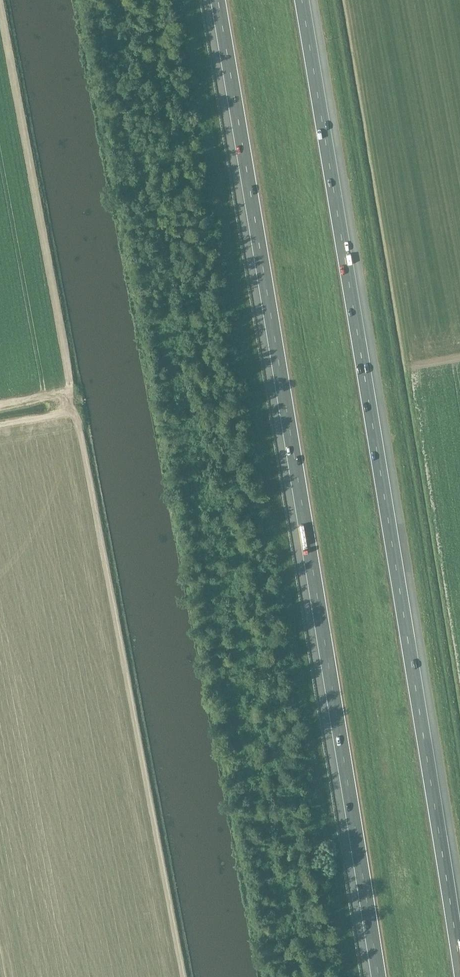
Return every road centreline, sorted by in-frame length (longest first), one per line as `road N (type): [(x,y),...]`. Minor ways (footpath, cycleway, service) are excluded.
road 1 (motorway): [(217,0),(378,976)]
road 2 (motorway): [(459,964),(301,0)]

